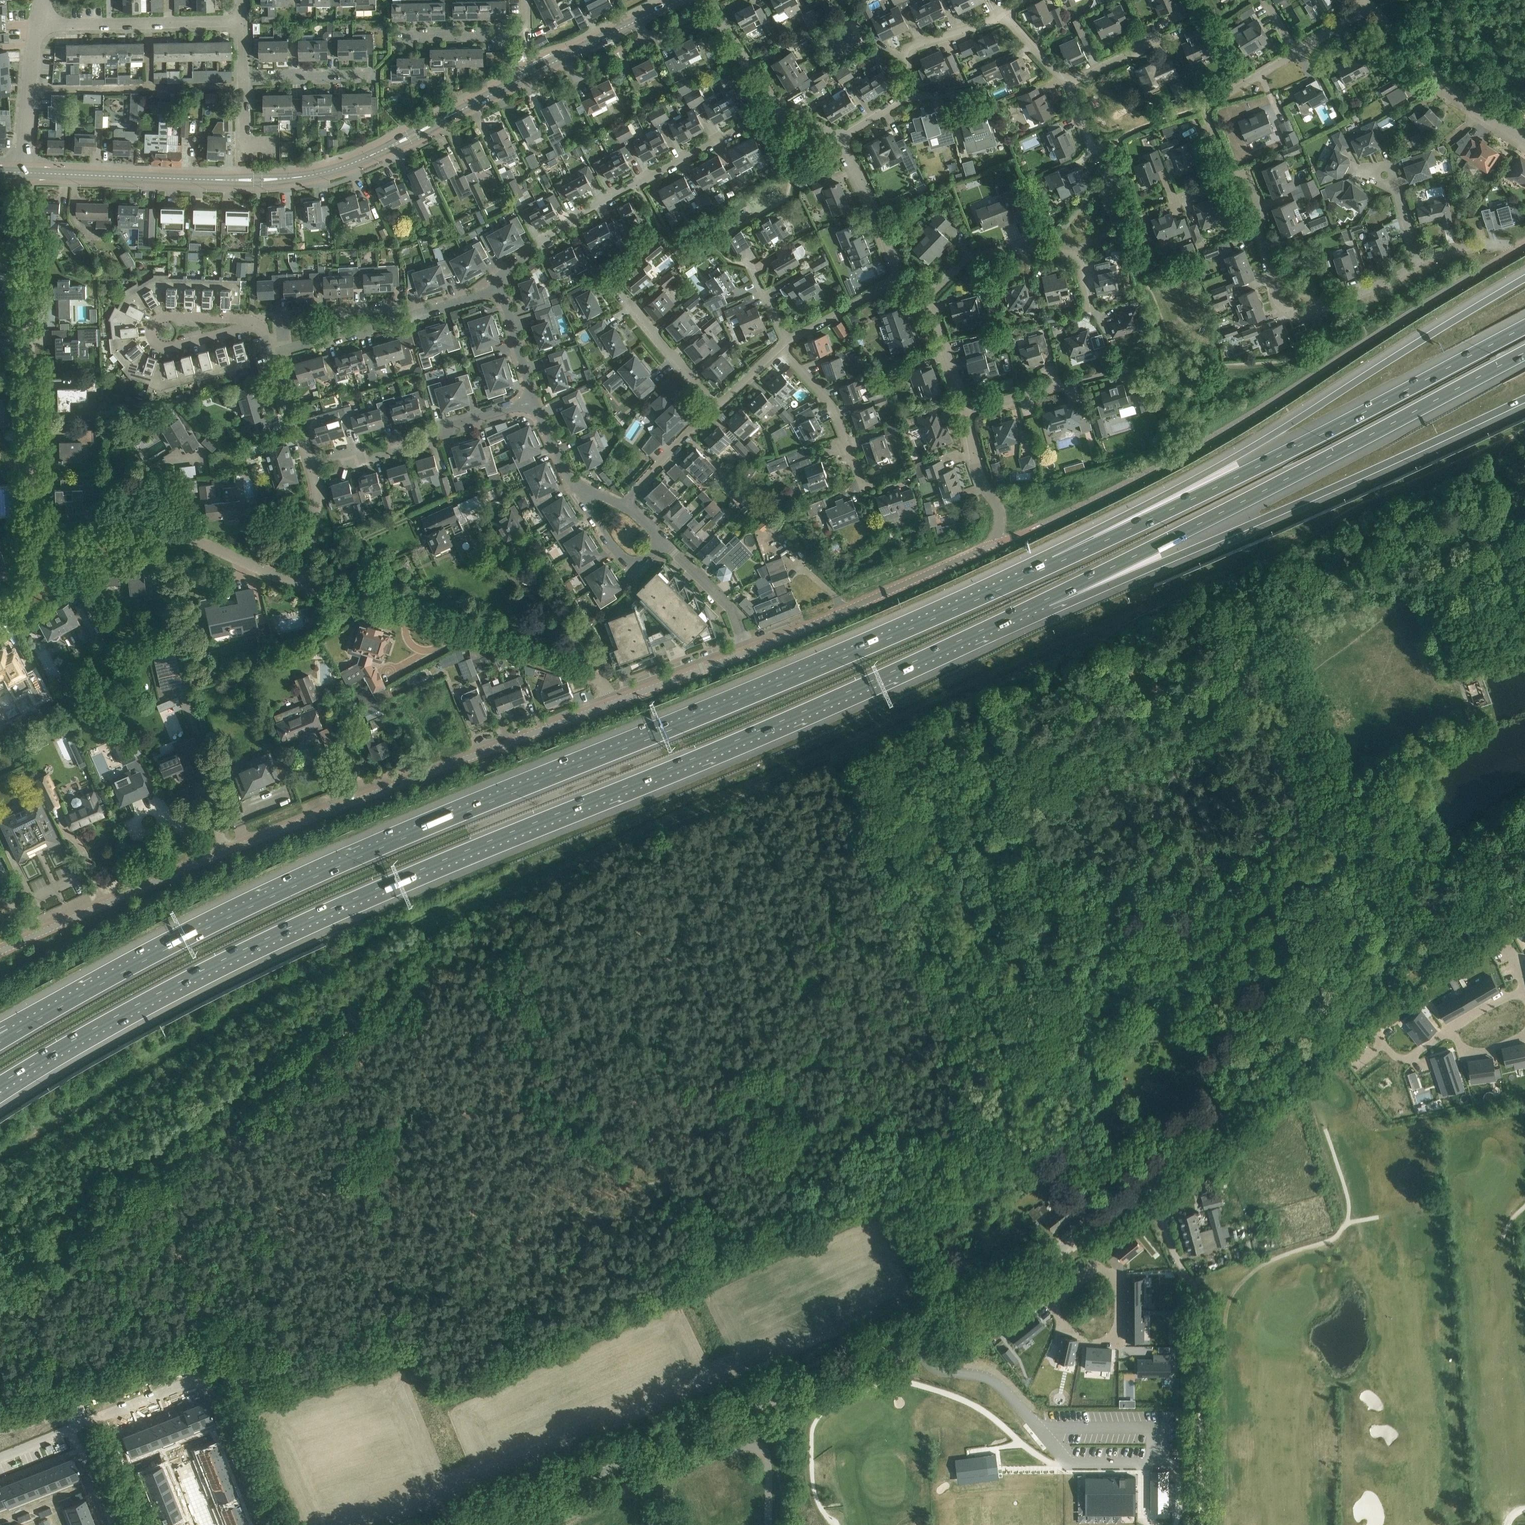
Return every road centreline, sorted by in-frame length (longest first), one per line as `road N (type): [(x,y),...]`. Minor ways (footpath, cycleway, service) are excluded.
road 1 (motorway): [(0,1086),(274,935),(1048,599)]
road 2 (motorway): [(1054,564),(336,867),(12,1035)]
road 3 (tertiary): [(25,173),(316,174),(385,149),(681,0)]
road 4 (residential): [(0,952),(195,864),(613,702)]
road 5 (unclassified): [(480,1524),(954,1323),(1075,1239)]
road 6 (motorway): [(1524,279),(1054,564)]
road 7 (motorway): [(1048,599),(1524,353)]
road 8 (motorway): [(1524,327),(1054,564)]
road 9 (motorway): [(1048,599),(1164,561),(1524,400)]
road 10 (track): [(1434,950),(1329,805),(1241,570)]
road 11 (track): [(1093,1224),(949,1035),(887,865)]
road 12 (residential): [(750,648),(993,543),(1000,511),(977,470),(967,410)]
road 13 (residential): [(268,1524),(211,1388),(200,1380),(0,1458)]
road 14 (residential): [(613,702),(599,678),(304,585)]
road 15 (residential): [(500,289),(508,269),(582,212),(776,112)]
road 16 (residential): [(544,1524),(630,1484),(751,1445),(764,1452),(770,1472),(768,1524)]
road 17 (residential): [(1232,179),(1252,183),(1276,297),(1290,311),(1310,314),(1416,264)]
road 18 (residential): [(32,462),(25,173)]
road 19 (residential): [(304,585),(175,534),(34,549)]
road 20 (track): [(1204,1524),(1201,1295),(1177,1257)]
road 21 (unclassified): [(1148,1179),(1355,1010)]
road 22 (residential): [(309,463),(338,454),(368,460),(533,403)]
road 23 (residential): [(259,325),(169,348),(151,335),(163,316),(252,320)]
road 24 (residential): [(926,299),(967,259),(1022,246),(1075,259),(1091,309)]
road 25 (residential): [(1524,142),(1450,89),(1369,6)]
road 26 (residential): [(37,24),(243,21)]
road 27 (residential): [(716,409),(605,269)]
road 28 (residential): [(1232,179),(1211,105),(1295,51)]
road 29 (residential): [(269,355),(340,335),(345,309),(400,305),(405,324)]
road 30 (residential): [(967,410),(1133,368)]
road 31 (track): [(1475,725),(1329,805)]
road 32 (residential): [(864,487),(835,406),(785,345)]
road 33 (unclassified): [(1355,1010),(1486,916)]
road 34 (residential): [(900,278),(841,138)]
road 35 (residential): [(37,24),(25,173)]
road 36 (residential): [(661,543),(632,570),(569,480)]
road 37 (residential): [(904,94),(909,49),(1006,15)]
road 38 (residential): [(613,702),(750,648)]
road 39 (residential): [(661,543),(732,608),(750,648)]
road 40 (residential): [(380,76),(245,77)]
road 41 (residential): [(392,37),(526,35)]
road 42 (residential): [(624,506),(716,409)]
road 43 (residential): [(785,345),(900,278)]
road 44 (residential): [(776,112),(709,0)]
road 45 (residential): [(1355,1010),(1400,1058),(1451,1028)]
road 46 (residential): [(304,585),(319,495),(309,463)]

